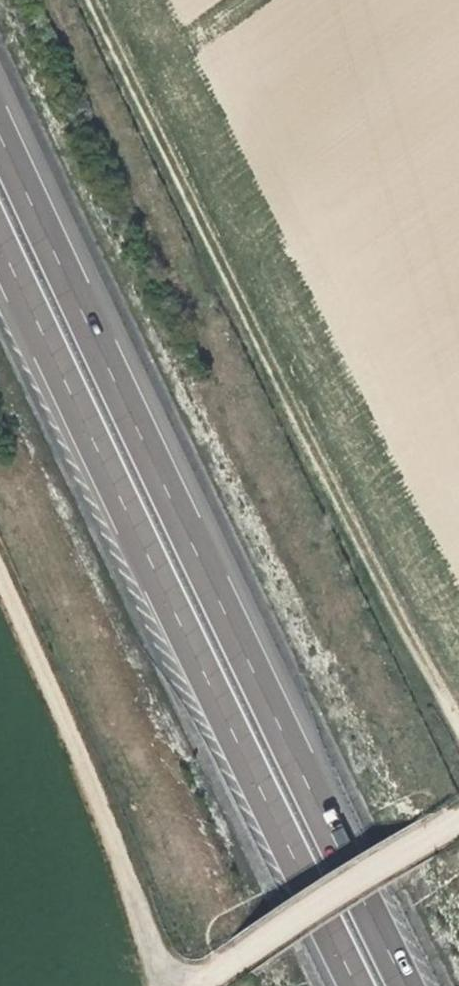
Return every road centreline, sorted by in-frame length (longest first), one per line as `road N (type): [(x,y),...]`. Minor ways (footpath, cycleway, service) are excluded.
road 1 (motorway): [(427,985),(0,101)]
road 2 (motorway): [(0,222),(368,985)]
road 3 (track): [(458,726),(341,508),(92,0)]
road 4 (track): [(0,587),(173,985)]
road 5 (unclassified): [(458,817),(198,985)]

